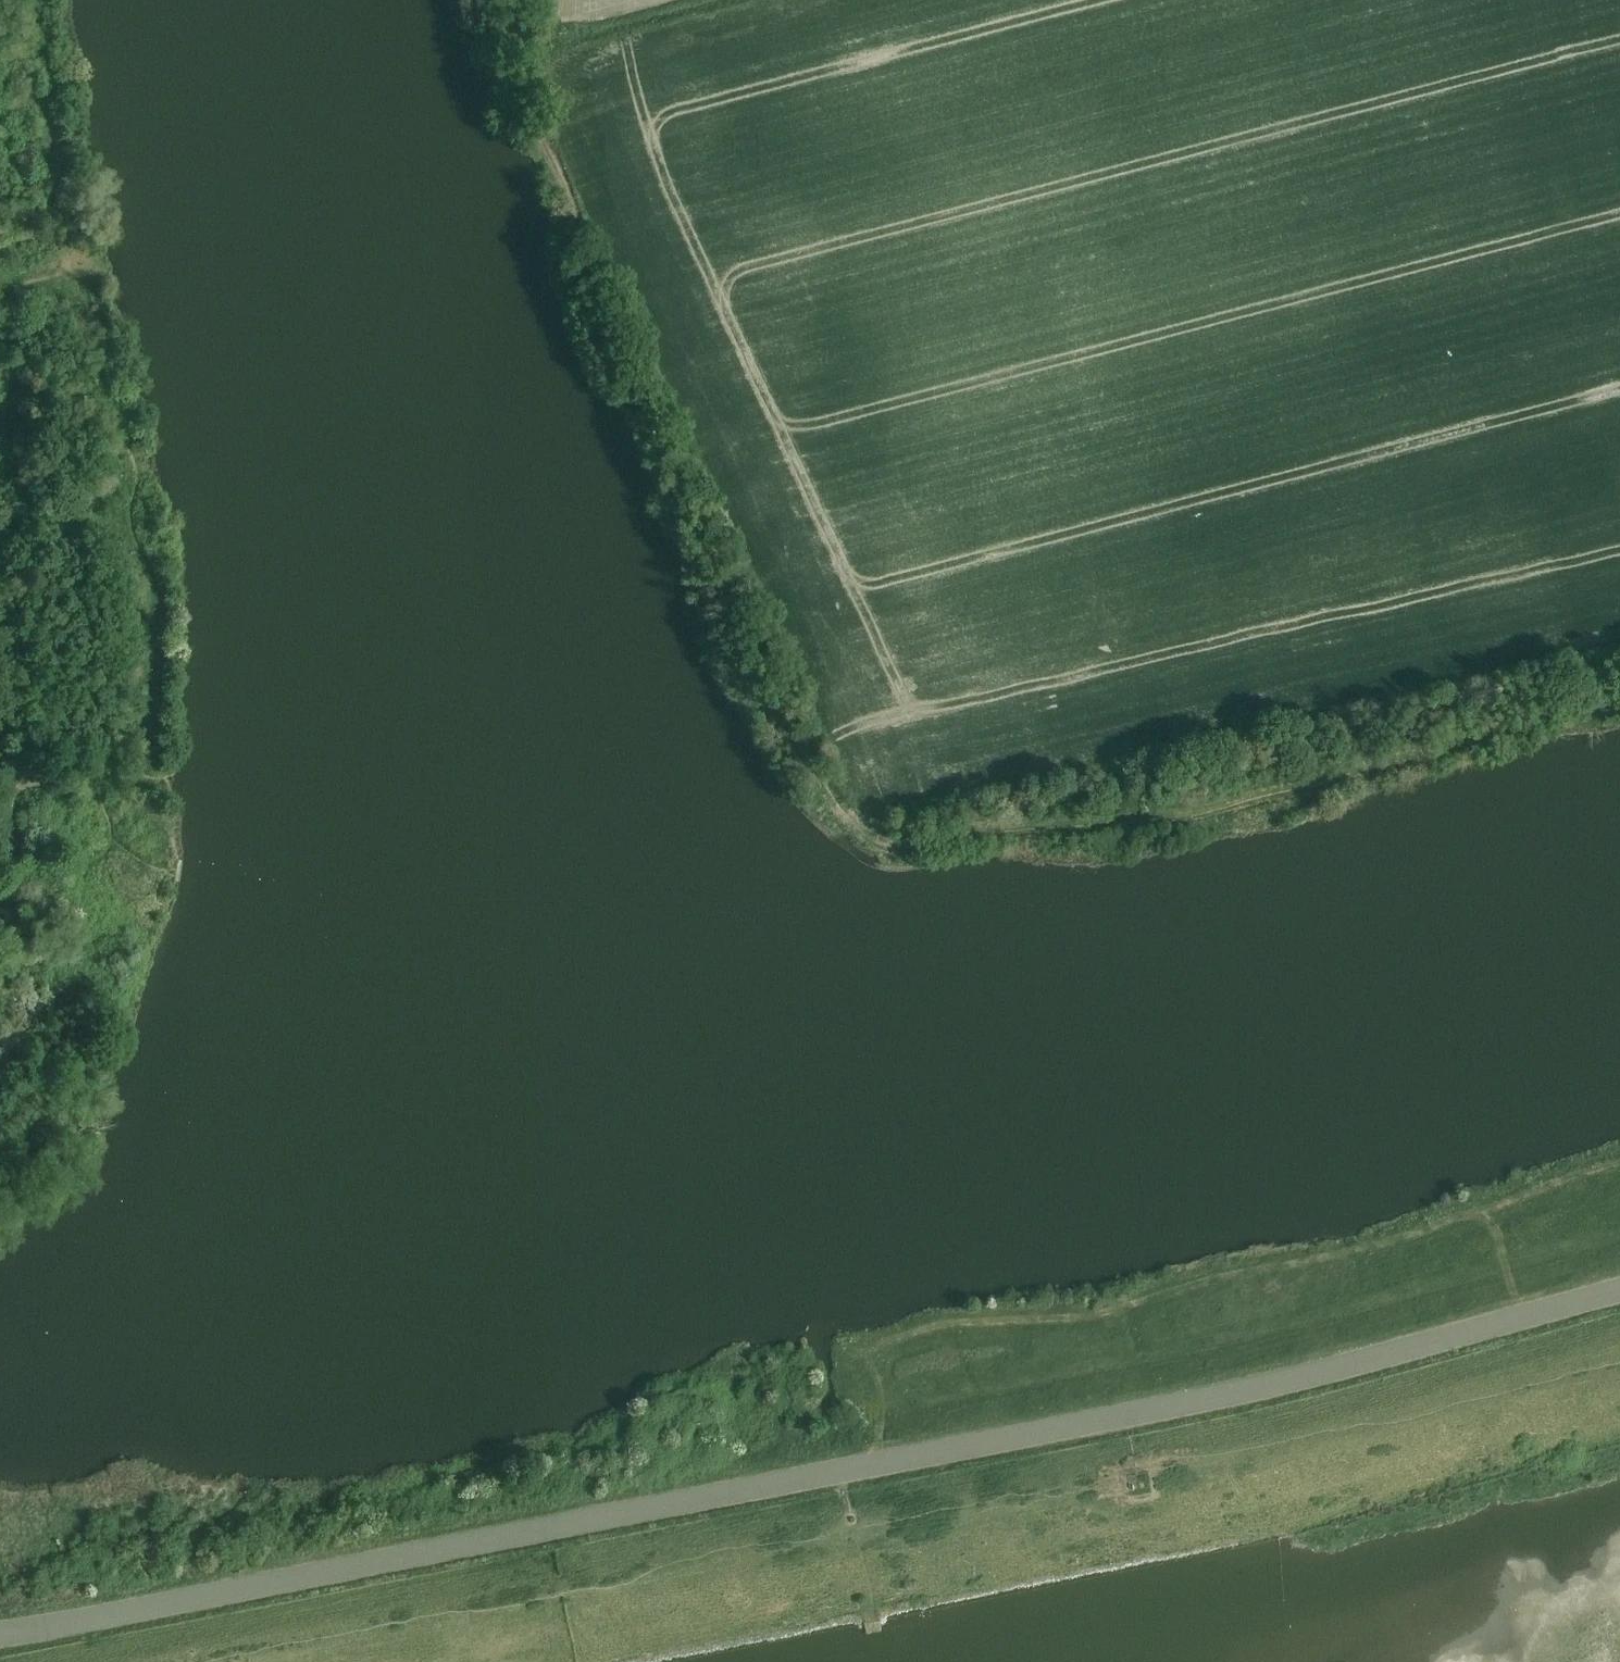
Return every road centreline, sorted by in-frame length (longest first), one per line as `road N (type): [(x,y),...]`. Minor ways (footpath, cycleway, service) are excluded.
road 1 (unclassified): [(1619,1296),(1297,1385),(0,1639)]
road 2 (track): [(20,0),(122,469),(137,599),(129,721),(0,843)]

